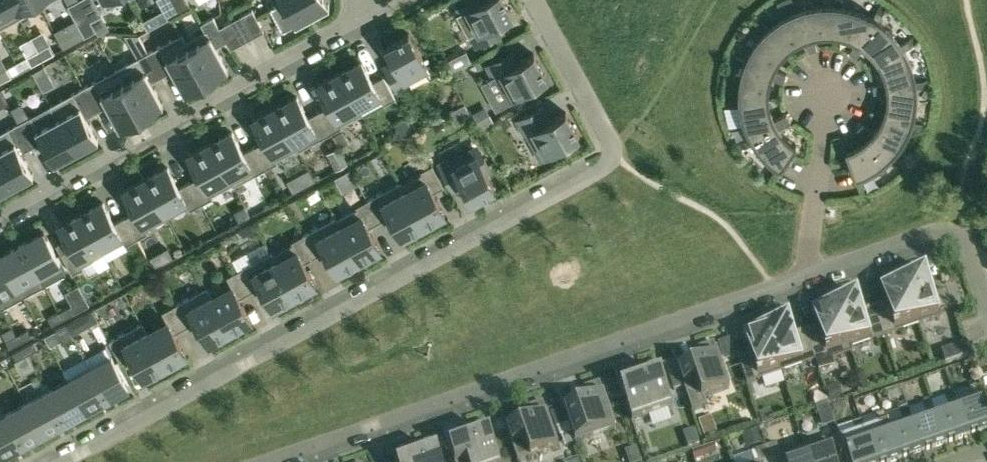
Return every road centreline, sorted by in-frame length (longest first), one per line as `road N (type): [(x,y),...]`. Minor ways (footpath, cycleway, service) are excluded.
road 1 (residential): [(65,461),(605,167),(613,155),(533,0)]
road 2 (residential): [(265,461),(806,275)]
road 3 (residential): [(371,13),(0,217)]
road 4 (residential): [(829,89),(806,275)]
road 5 (residential): [(806,275),(929,232),(961,234)]

